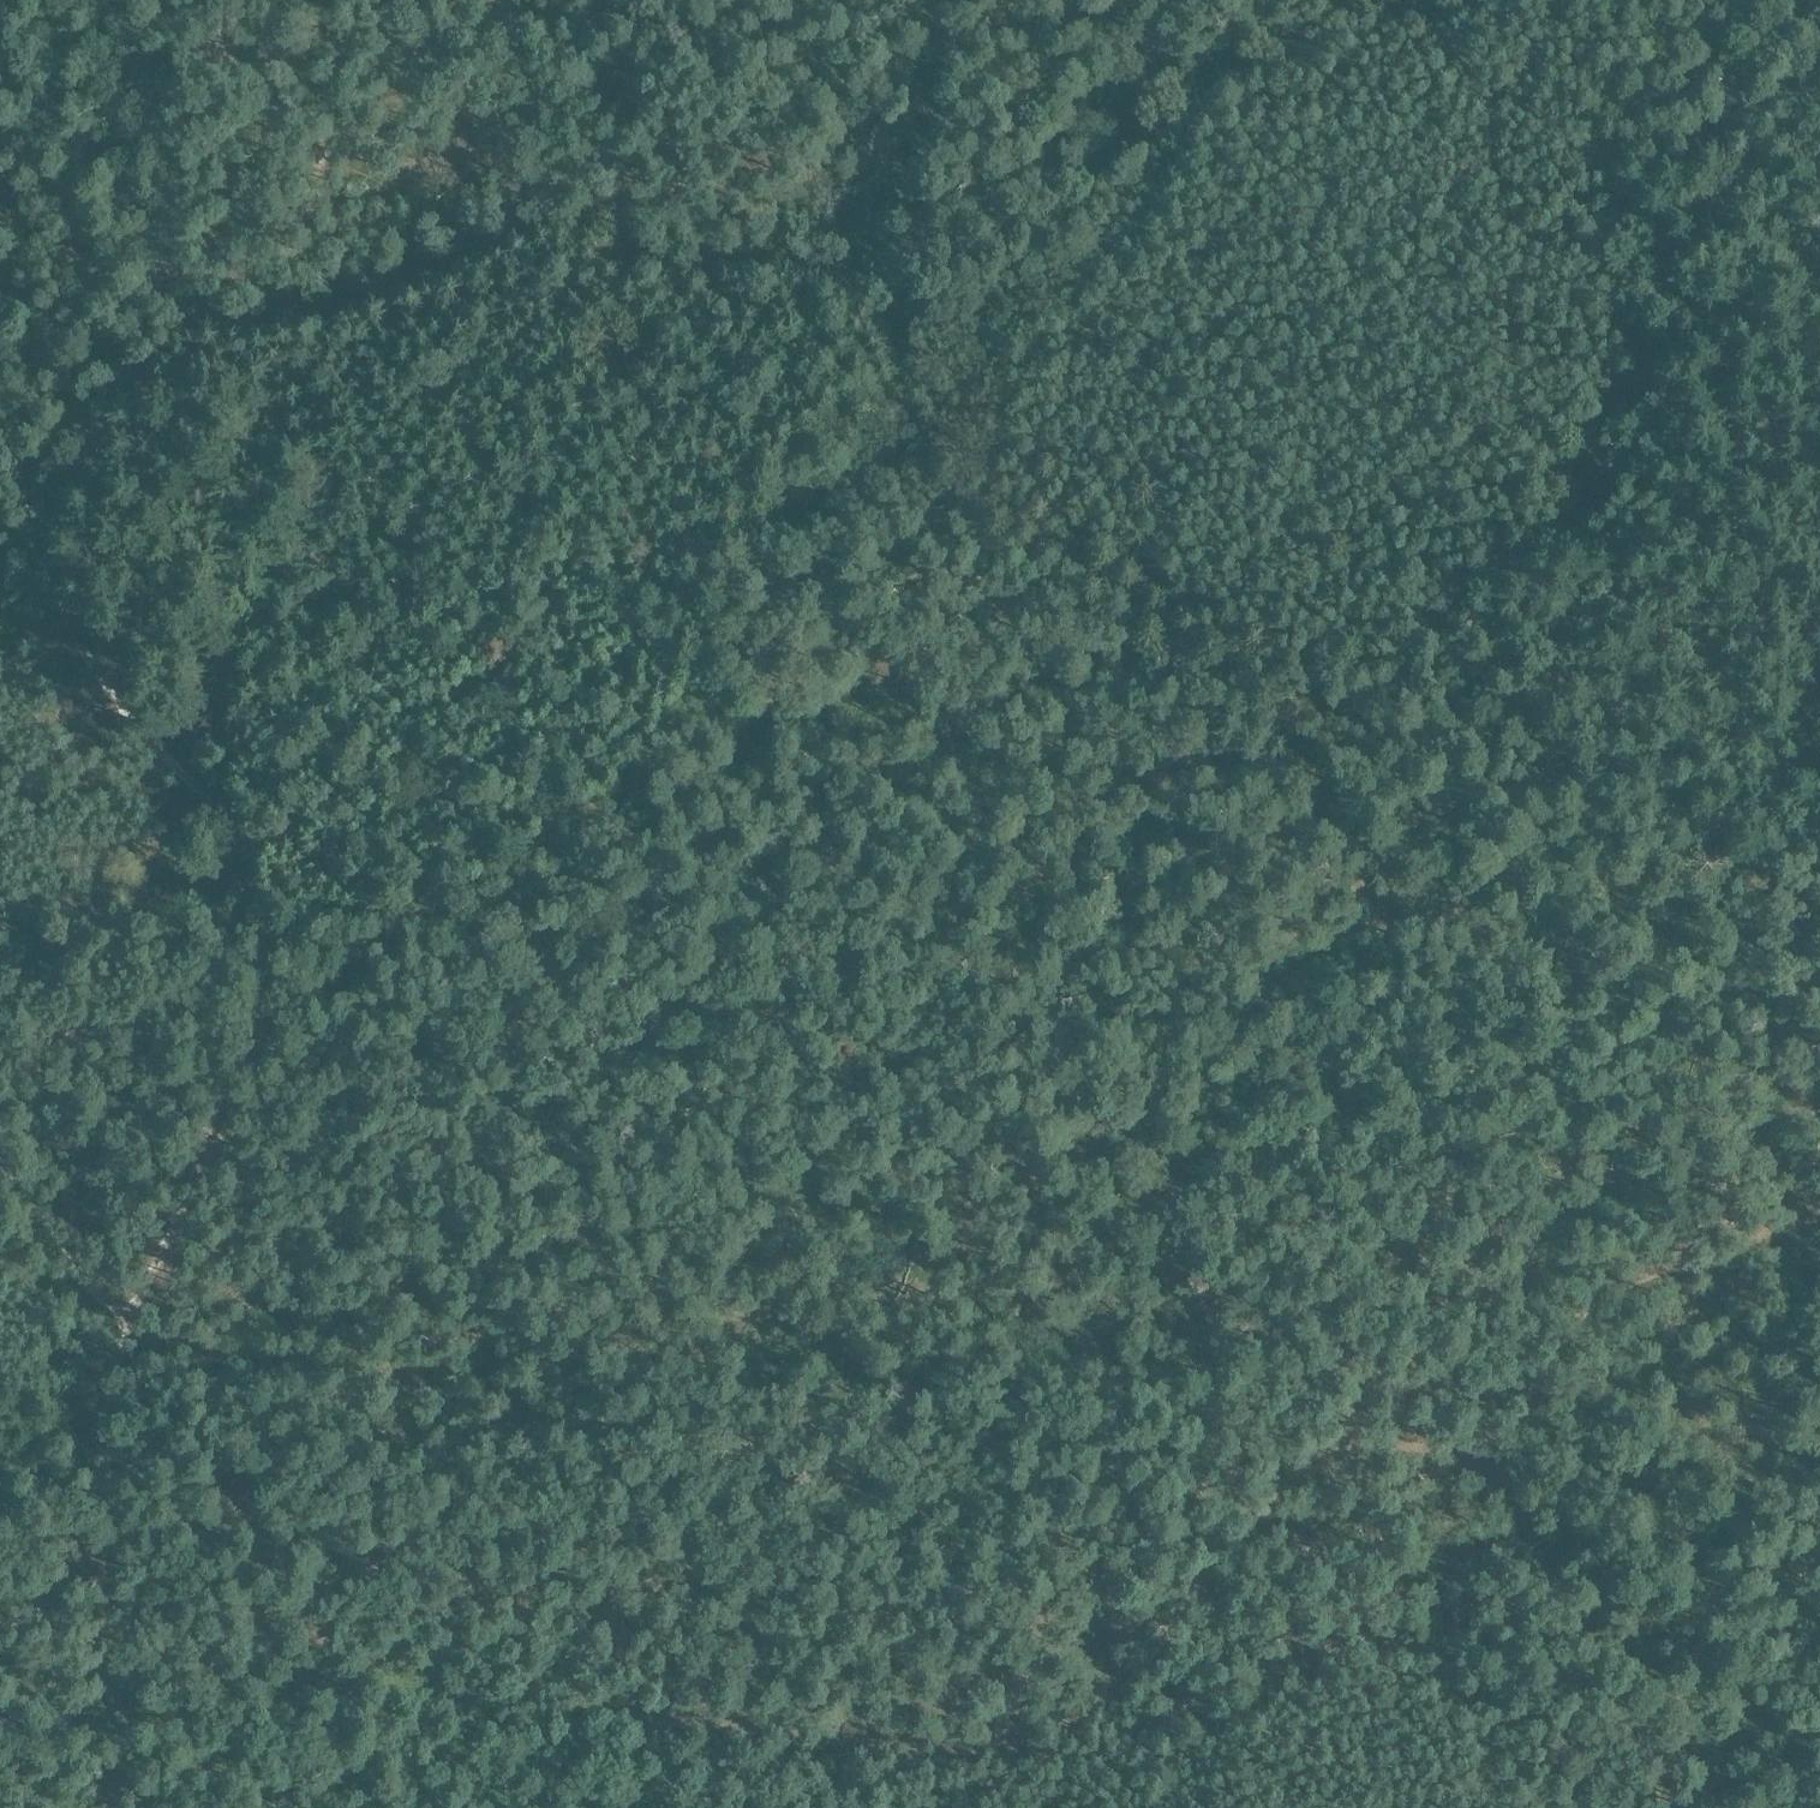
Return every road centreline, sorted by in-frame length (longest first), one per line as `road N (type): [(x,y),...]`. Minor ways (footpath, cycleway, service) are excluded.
road 1 (track): [(336,0),(363,51),(391,61),(450,40),(507,0)]

